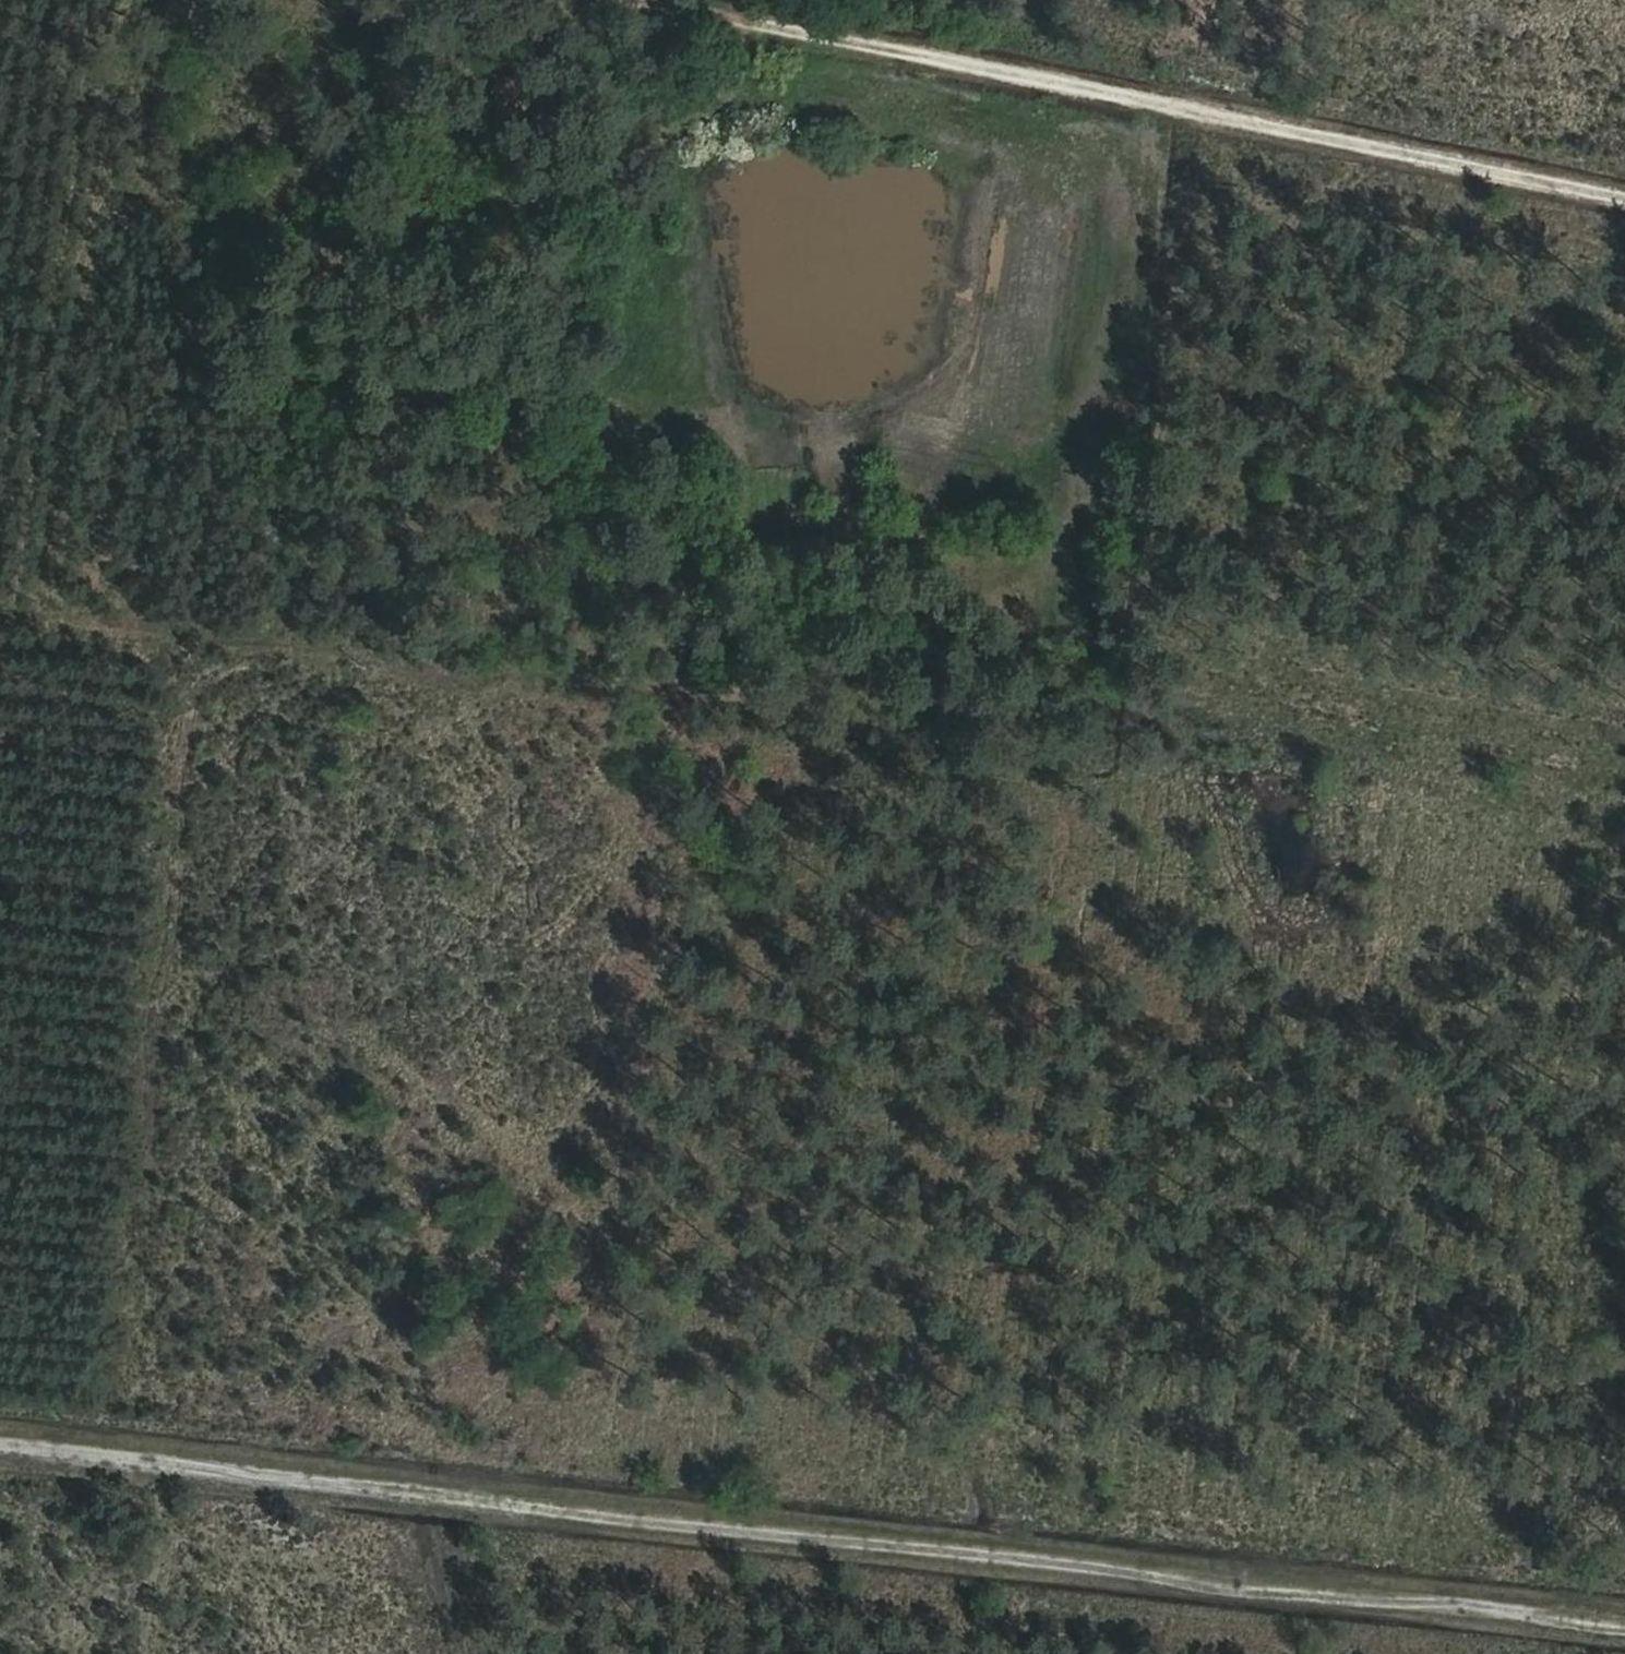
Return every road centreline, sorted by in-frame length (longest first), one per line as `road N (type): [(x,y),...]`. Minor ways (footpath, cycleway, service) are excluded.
road 1 (track): [(0,1449),(1624,1620)]
road 2 (track): [(642,0),(1624,196)]

